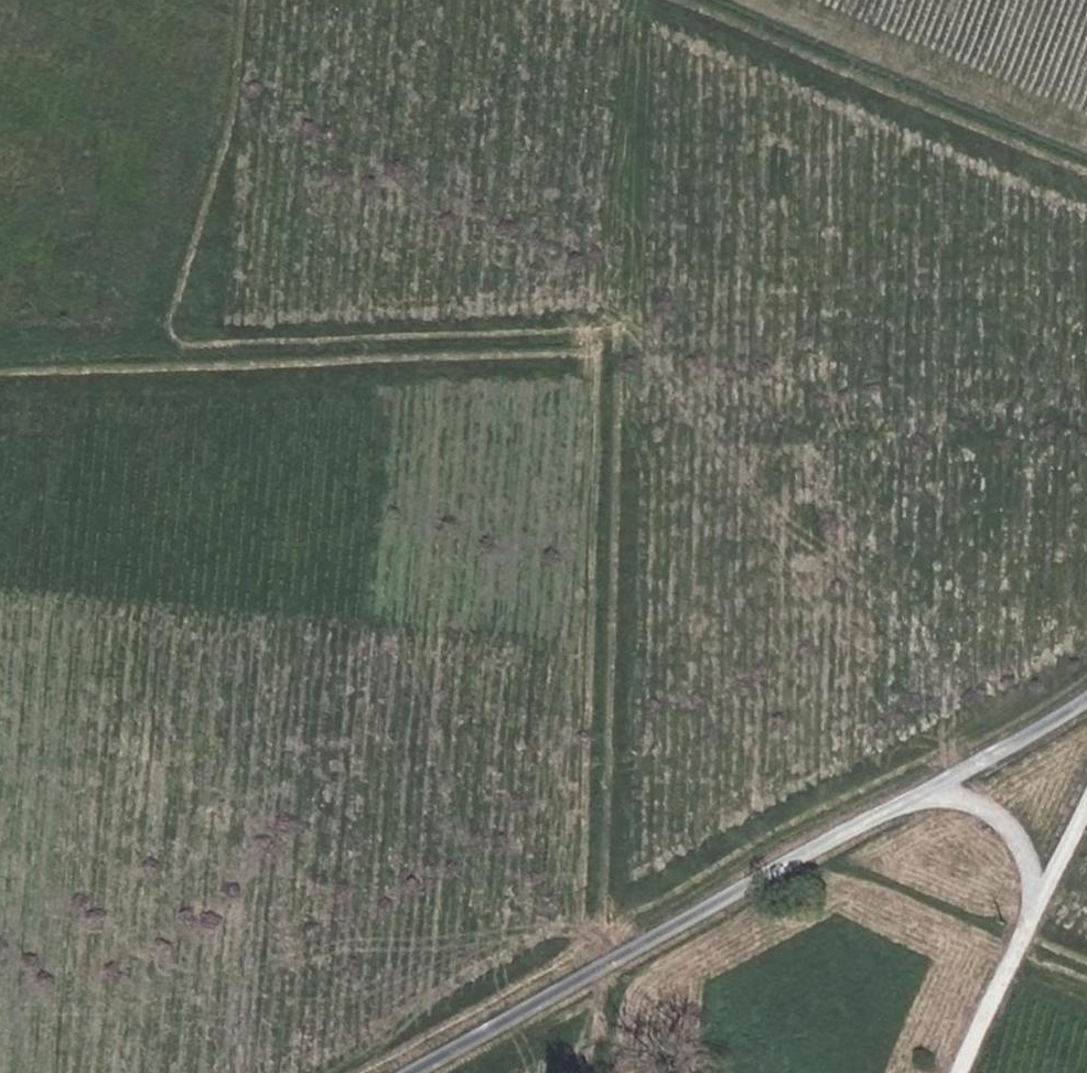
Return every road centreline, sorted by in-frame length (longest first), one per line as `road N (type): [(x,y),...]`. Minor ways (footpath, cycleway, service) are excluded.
road 1 (unclassified): [(1086,693),(413,1072)]
road 2 (track): [(965,1072),(1086,790)]

